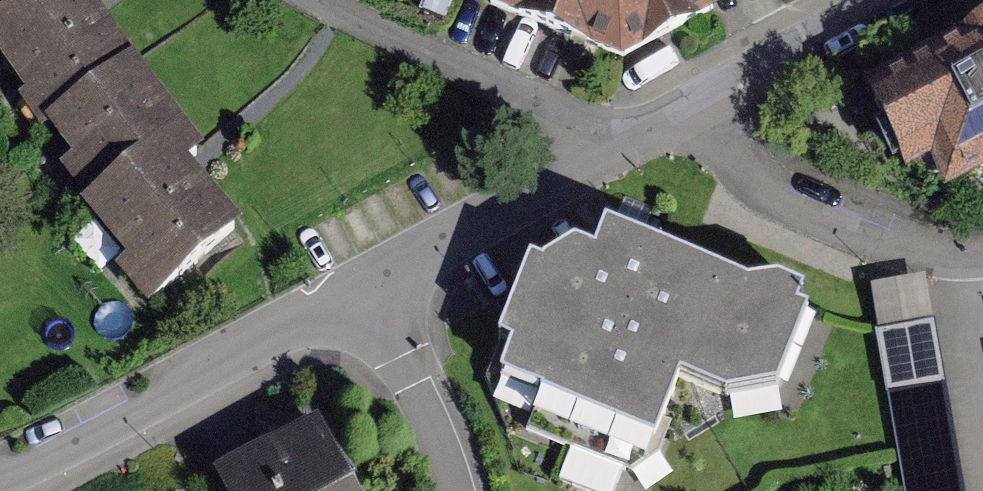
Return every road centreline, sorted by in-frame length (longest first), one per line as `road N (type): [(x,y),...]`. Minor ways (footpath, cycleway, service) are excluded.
road 1 (unclassified): [(364,287),(0,476)]
road 2 (unclassified): [(982,254),(894,250),(635,141)]
road 3 (unclassified): [(635,141),(328,0)]
road 4 (unclassified): [(635,141),(364,287)]
road 5 (unclassified): [(903,0),(635,141)]
road 6 (residential): [(364,287),(461,490)]

